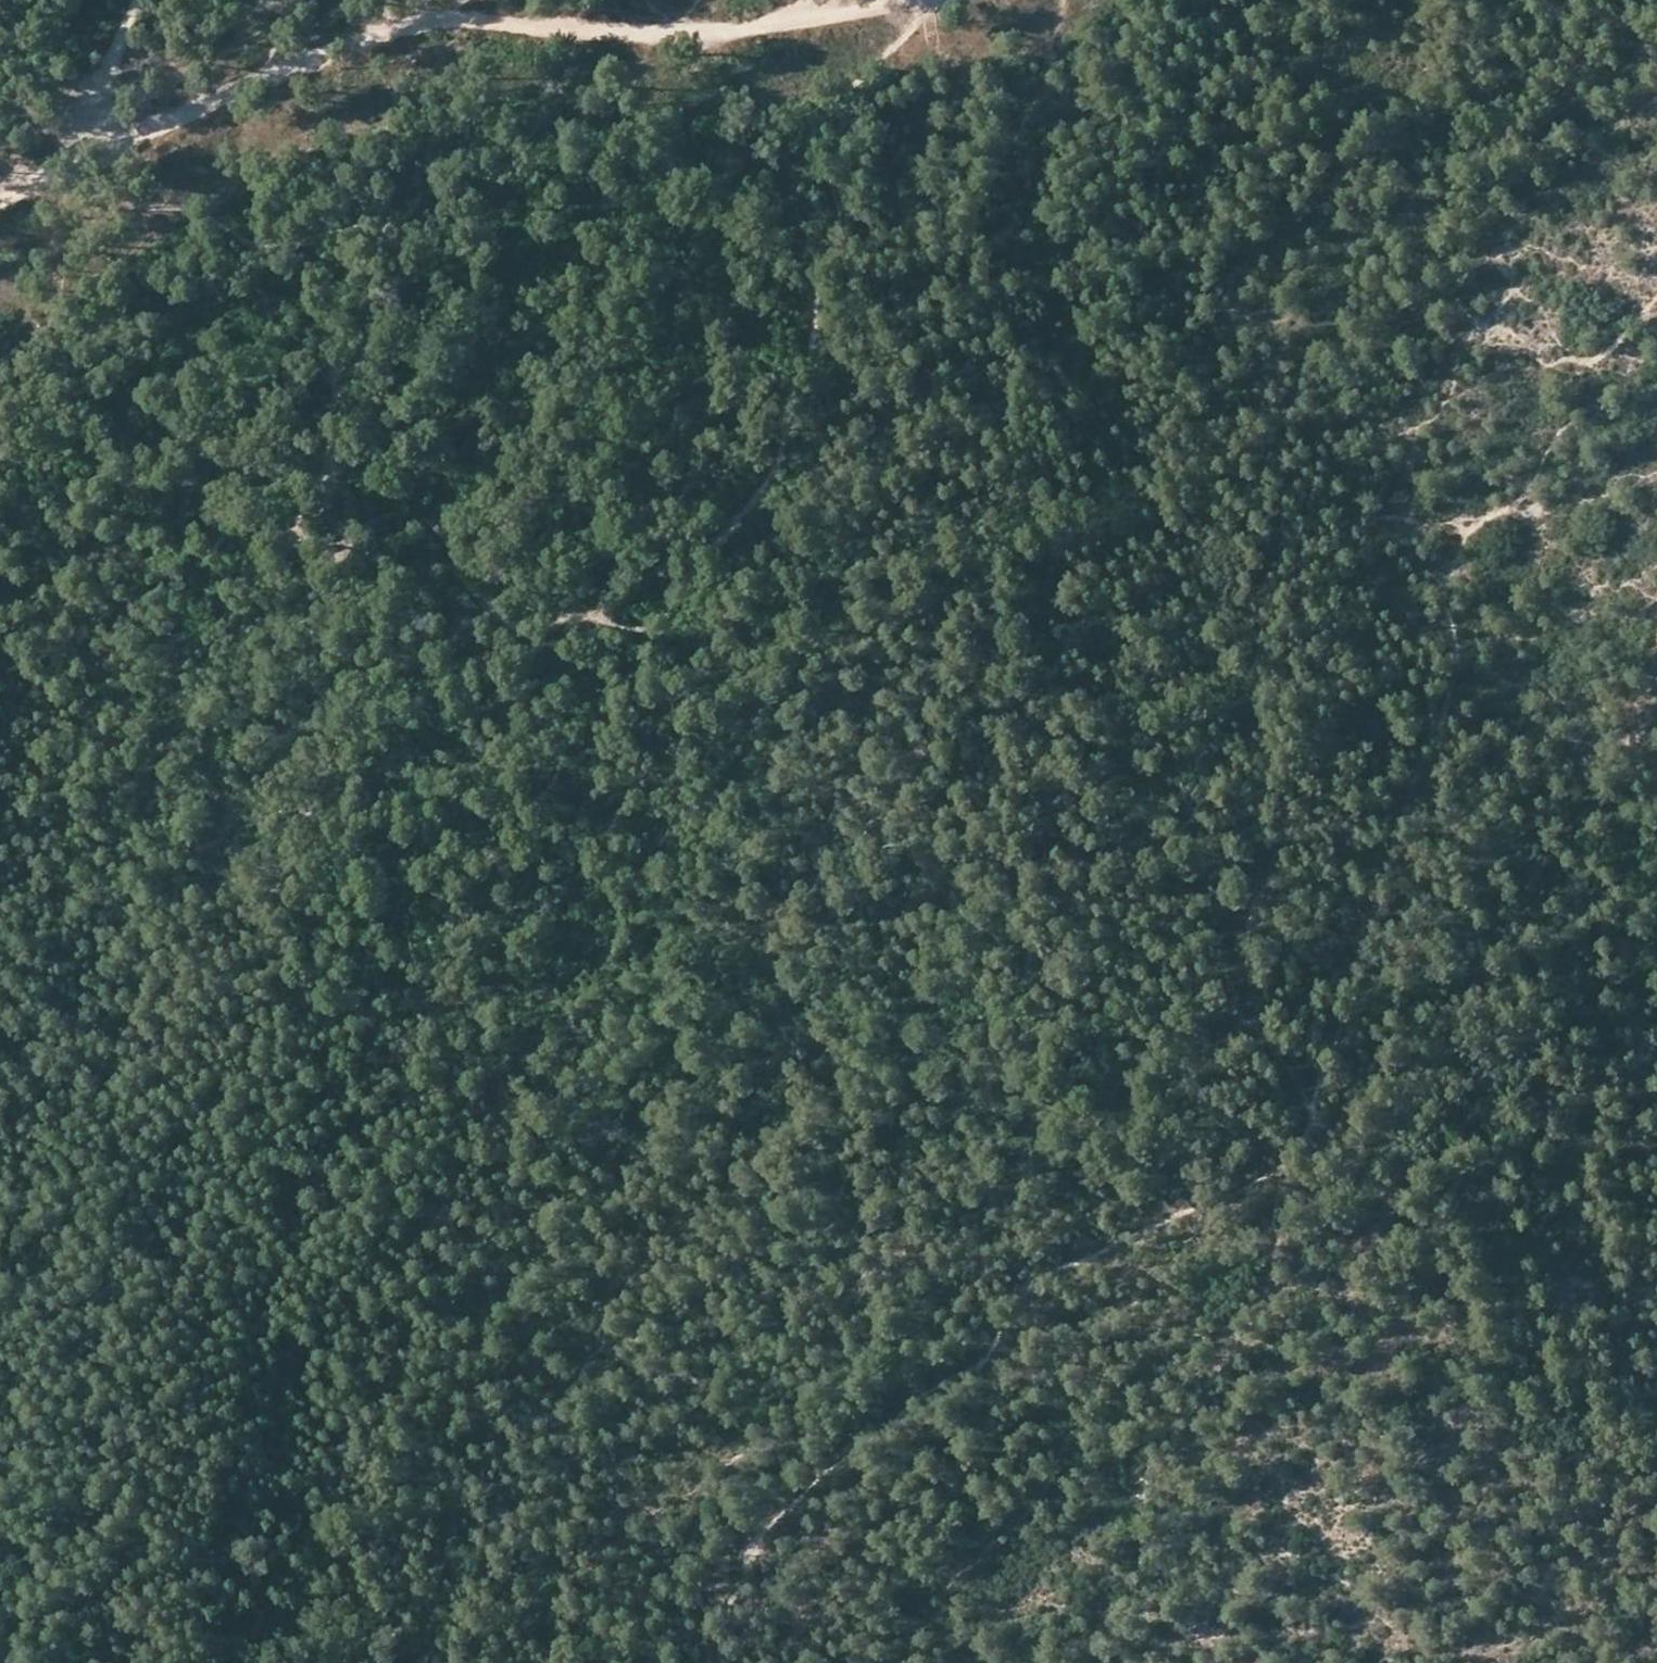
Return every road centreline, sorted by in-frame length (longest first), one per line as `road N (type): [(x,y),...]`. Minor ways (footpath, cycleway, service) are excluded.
road 1 (track): [(922,0),(741,34),(463,26),(395,35),(129,139),(0,203)]

